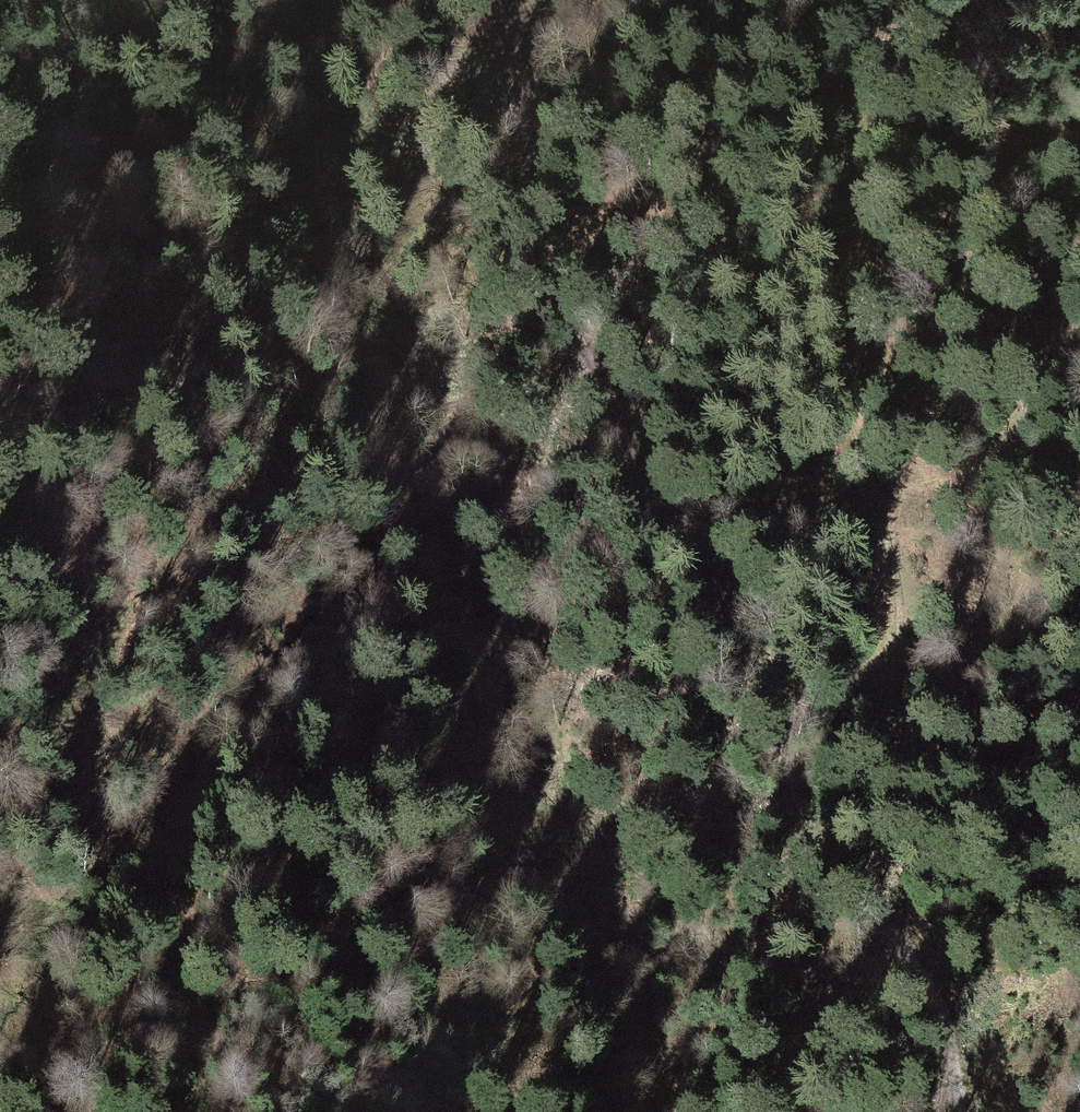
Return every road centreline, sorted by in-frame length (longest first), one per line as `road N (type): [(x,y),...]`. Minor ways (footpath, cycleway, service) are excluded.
road 1 (track): [(963,1111),(945,1028),(891,915),(836,749),(687,568),(545,270),(515,0)]
road 2 (track): [(797,848),(785,756),(795,691),(879,662),(902,624),(845,368),(858,230),(854,97),(895,0)]
road 3 (track): [(96,0),(181,517),(170,558),(66,713),(22,789),(0,848)]
road 4 (track): [(512,1111),(388,917),(315,835),(288,829),(190,899)]
road 5 (track): [(891,915),(797,848),(820,967),(797,1054),(801,1111)]

